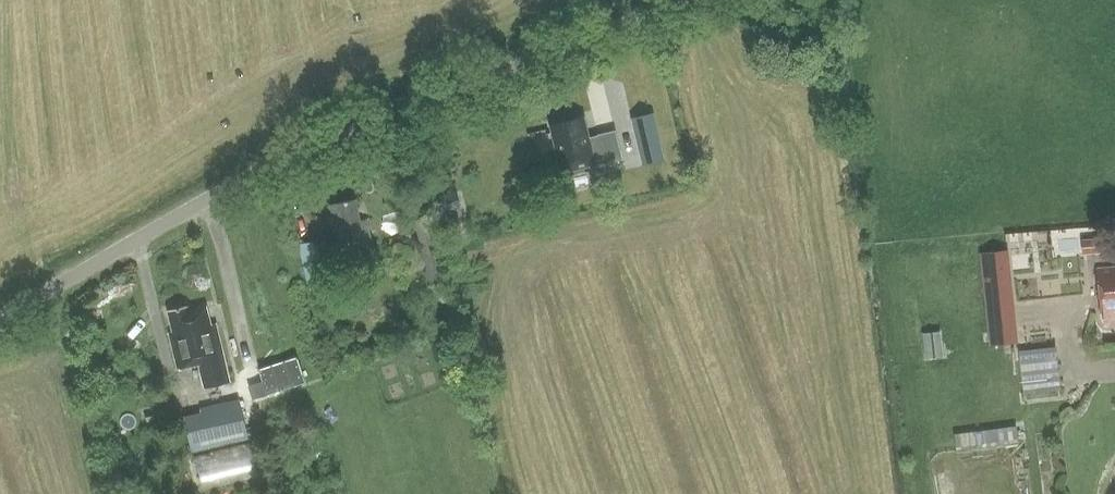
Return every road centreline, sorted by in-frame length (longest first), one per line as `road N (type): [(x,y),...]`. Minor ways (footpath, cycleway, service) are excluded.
road 1 (tertiary): [(0,316),(262,165),(684,0)]

